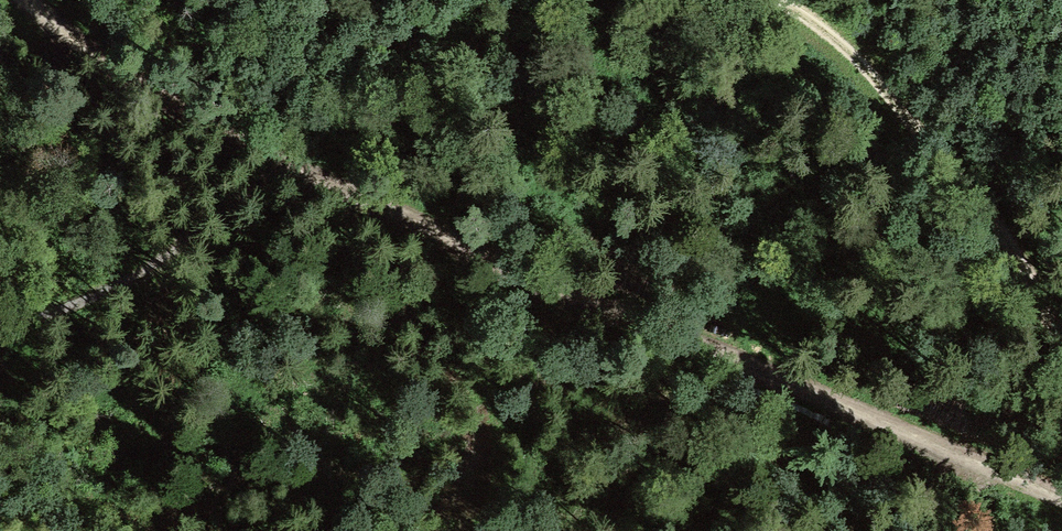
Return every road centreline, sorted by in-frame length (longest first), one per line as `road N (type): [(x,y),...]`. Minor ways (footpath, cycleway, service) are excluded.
road 1 (track): [(282,161),(773,366),(1061,500)]
road 2 (track): [(764,0),(871,67),(1061,367)]
road 3 (track): [(22,0),(147,91),(282,161)]

